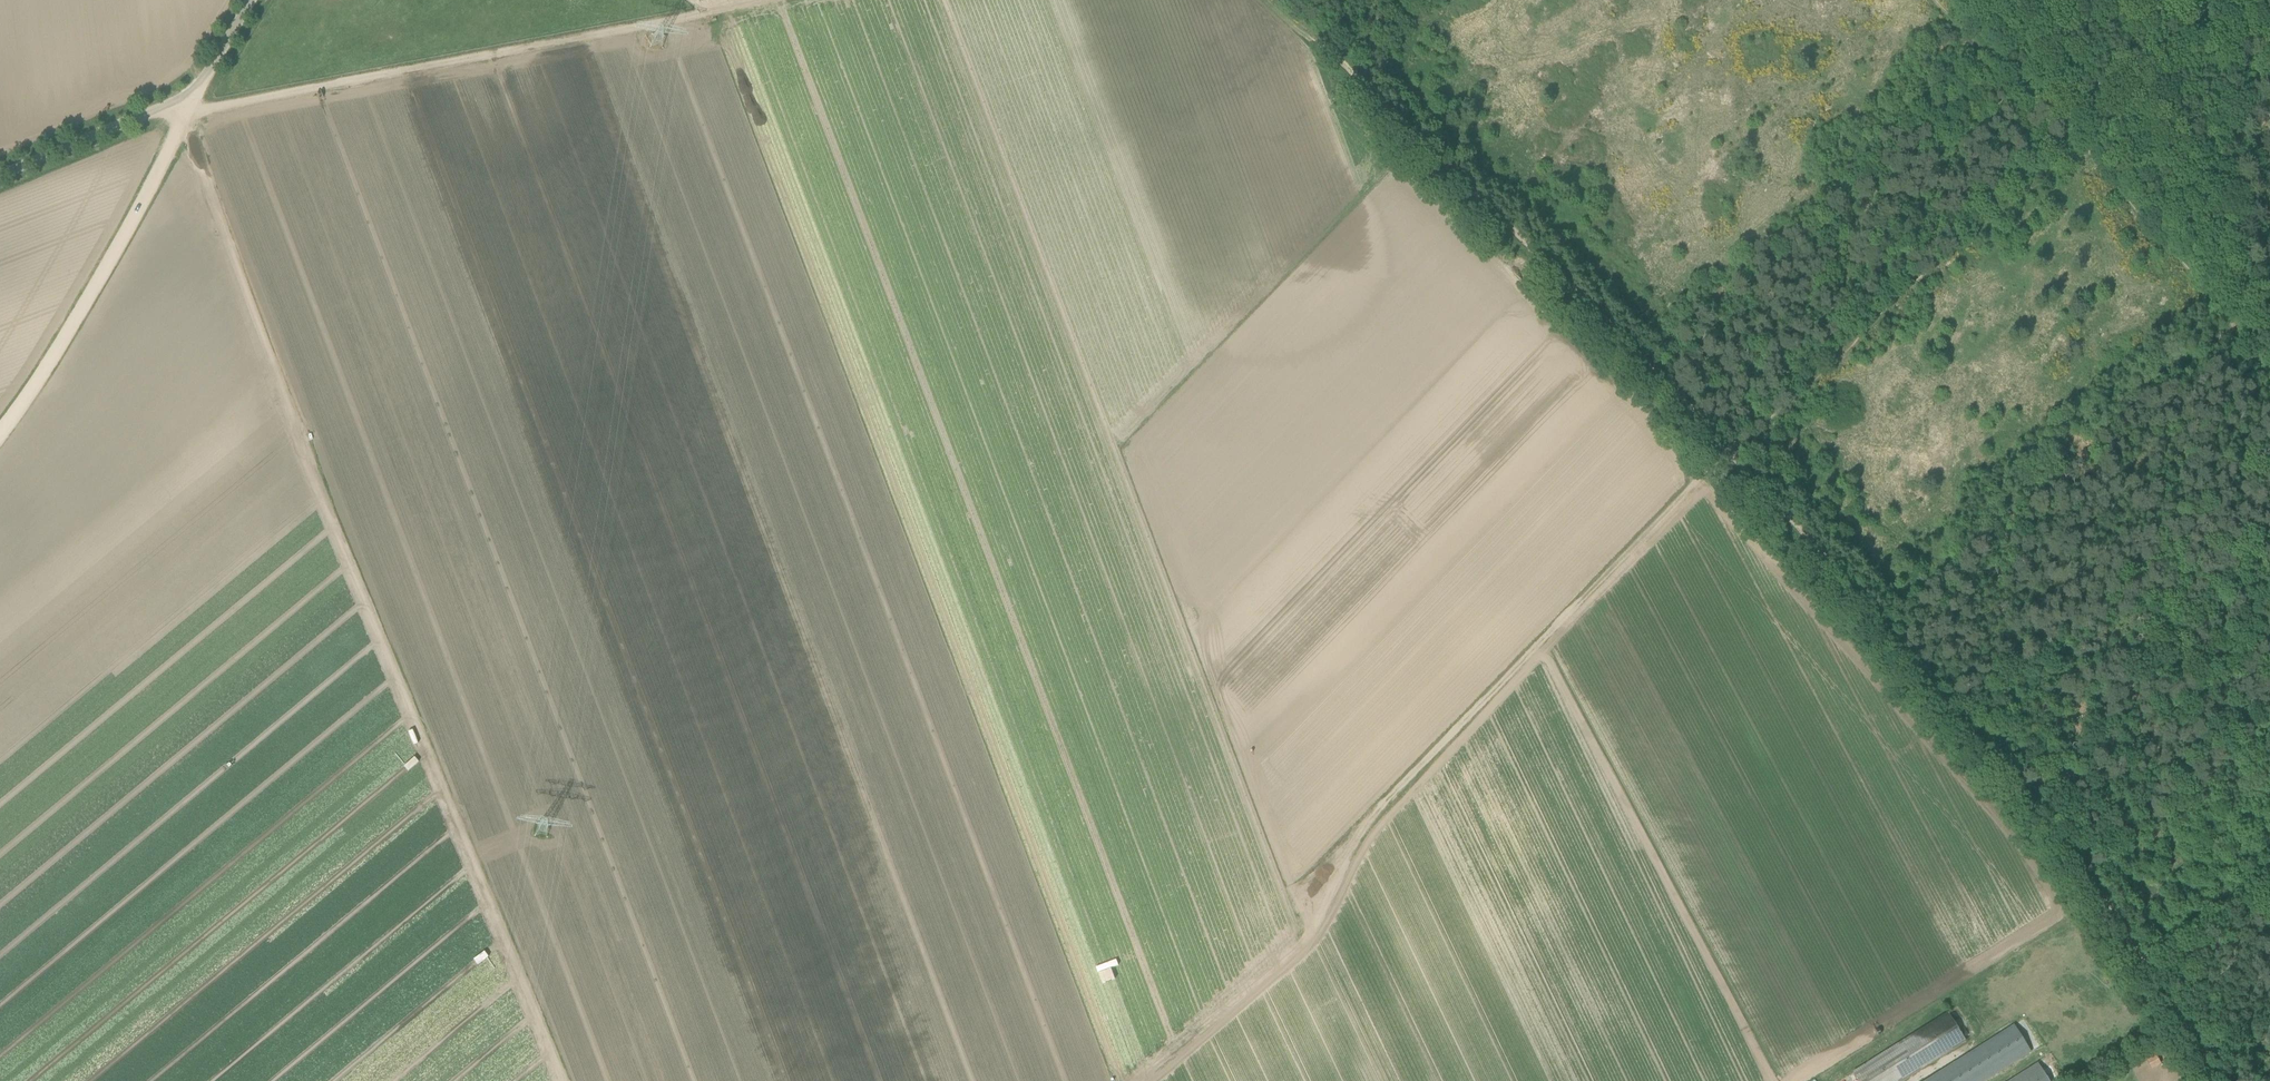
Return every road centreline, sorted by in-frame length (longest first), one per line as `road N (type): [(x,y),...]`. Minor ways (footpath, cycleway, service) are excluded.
road 1 (track): [(565,1080),(310,468),(189,114)]
road 2 (track): [(1724,454),(1389,797),(1311,930),(1142,1080)]
road 3 (track): [(2208,1080),(2199,1051),(2088,881),(1724,454)]
road 4 (track): [(1724,454),(1261,0)]
road 5 (track): [(778,0),(189,114)]
road 6 (track): [(2073,137),(1724,454)]
road 7 (track): [(0,429),(121,242),(189,114),(181,98)]
road 8 (track): [(2244,341),(2236,0)]
road 9 (unclassified): [(0,178),(181,98),(209,72),(252,0)]
road 10 (track): [(2269,373),(2073,137)]
road 11 (track): [(2259,0),(2204,13),(2073,137)]
road 12 (track): [(2073,137),(1937,0)]
road 13 (track): [(1311,930),(1380,1080)]

